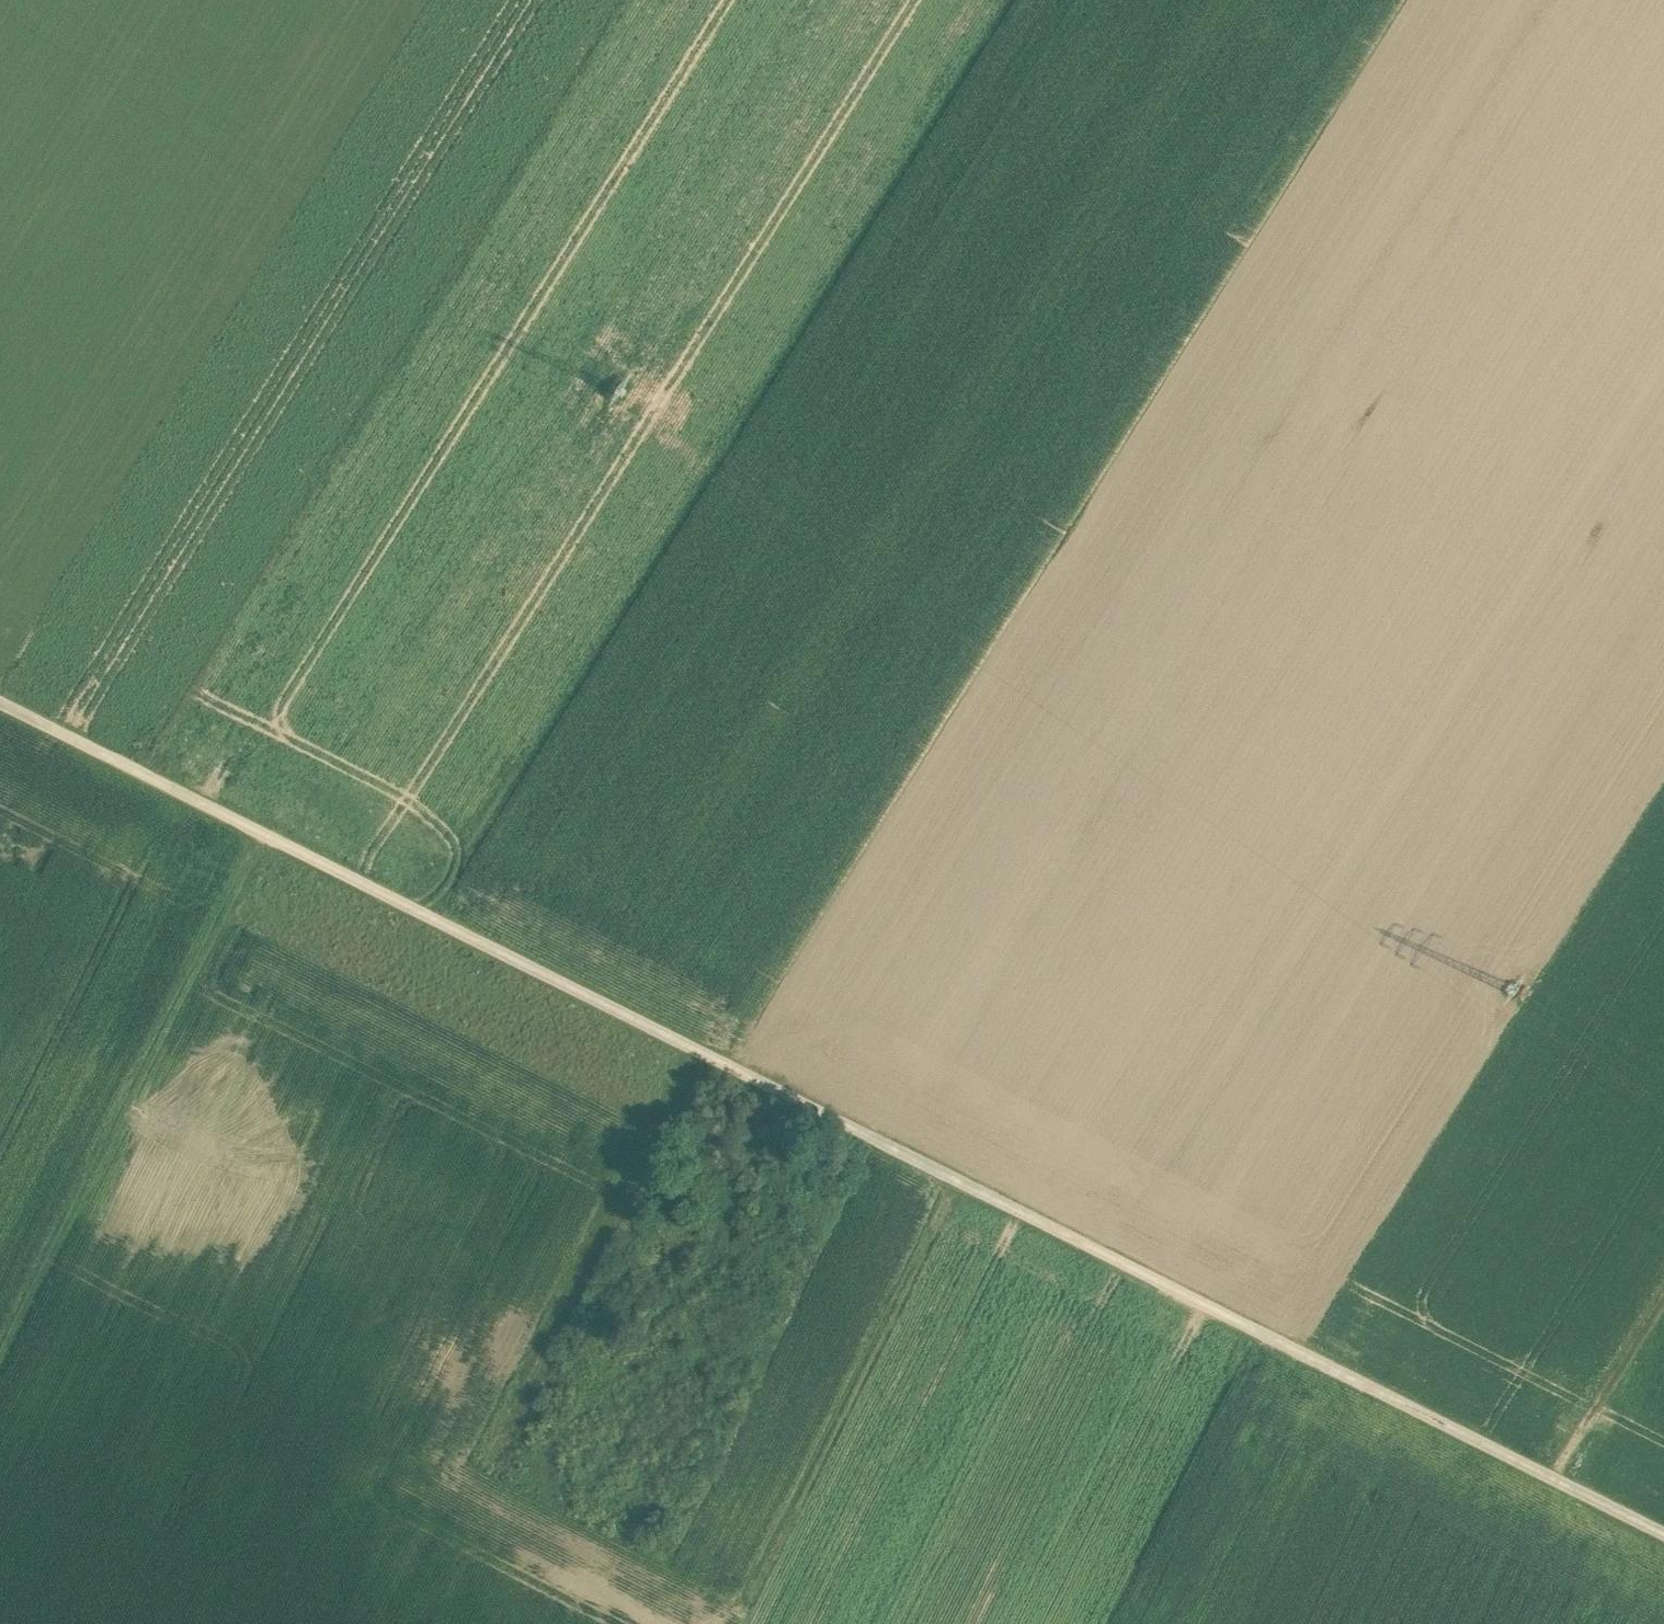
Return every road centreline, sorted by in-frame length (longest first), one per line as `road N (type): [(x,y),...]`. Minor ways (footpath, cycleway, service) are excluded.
road 1 (unclassified): [(0,700),(1663,1533)]
road 2 (track): [(1663,1299),(1553,1477)]

